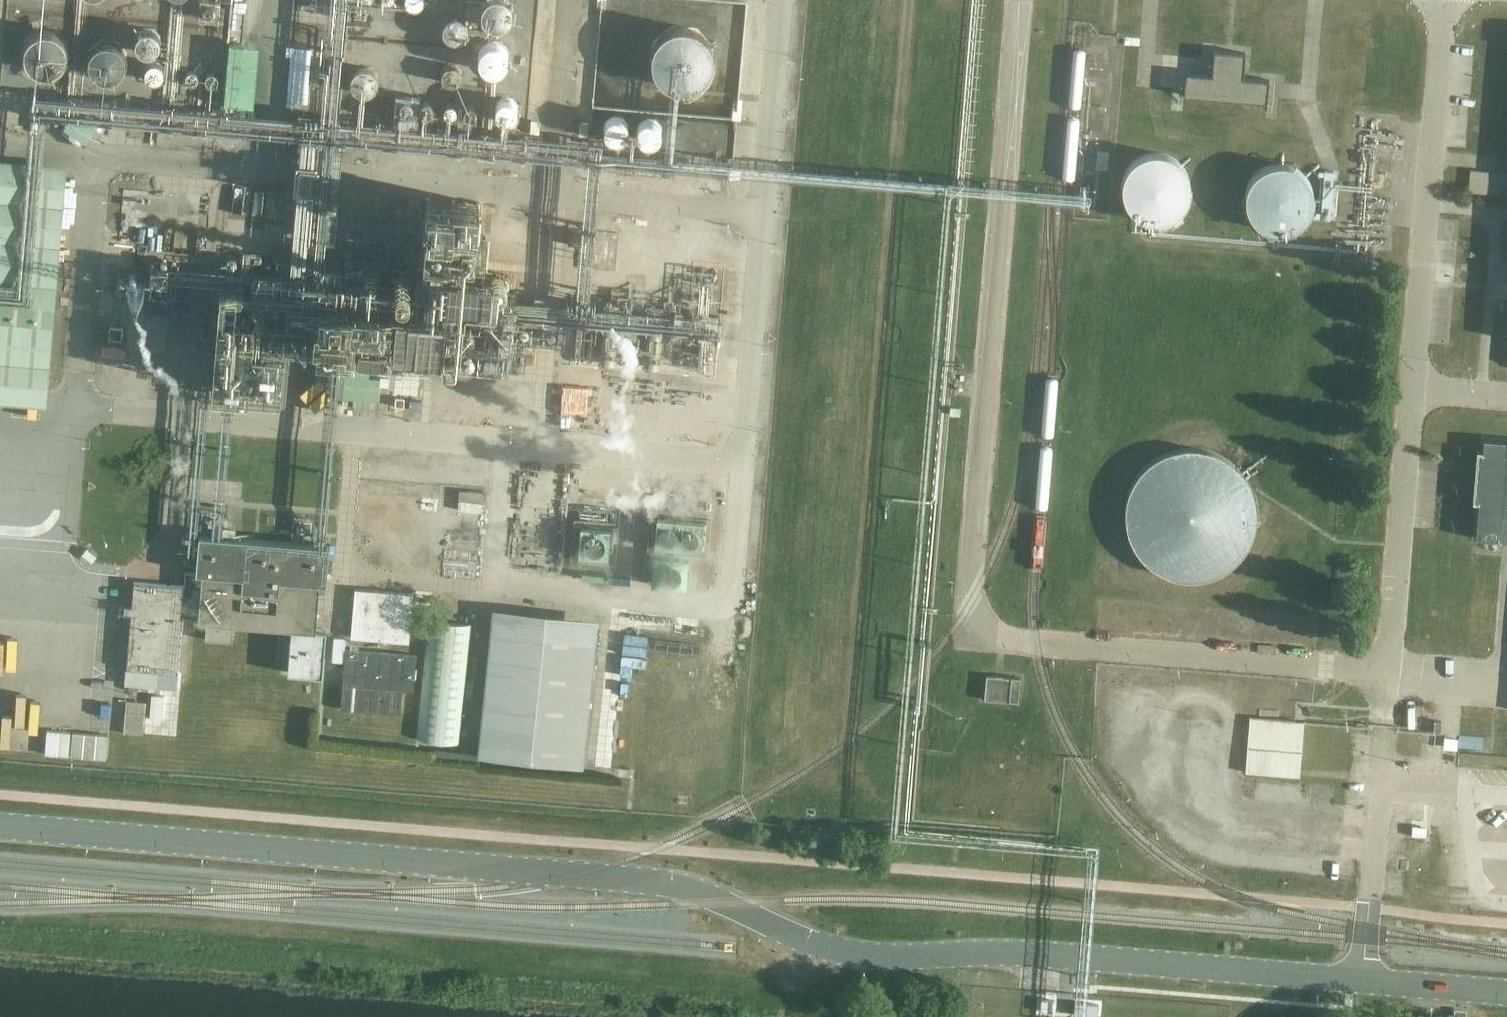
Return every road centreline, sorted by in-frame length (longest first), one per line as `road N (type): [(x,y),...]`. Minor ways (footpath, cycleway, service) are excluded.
road 1 (tertiary): [(1362,981),(1018,954),(884,958),(813,944),(729,902),(675,886),(0,827)]
road 2 (unclassified): [(1362,981),(1382,722)]
road 3 (tertiary): [(1506,993),(1362,981)]

